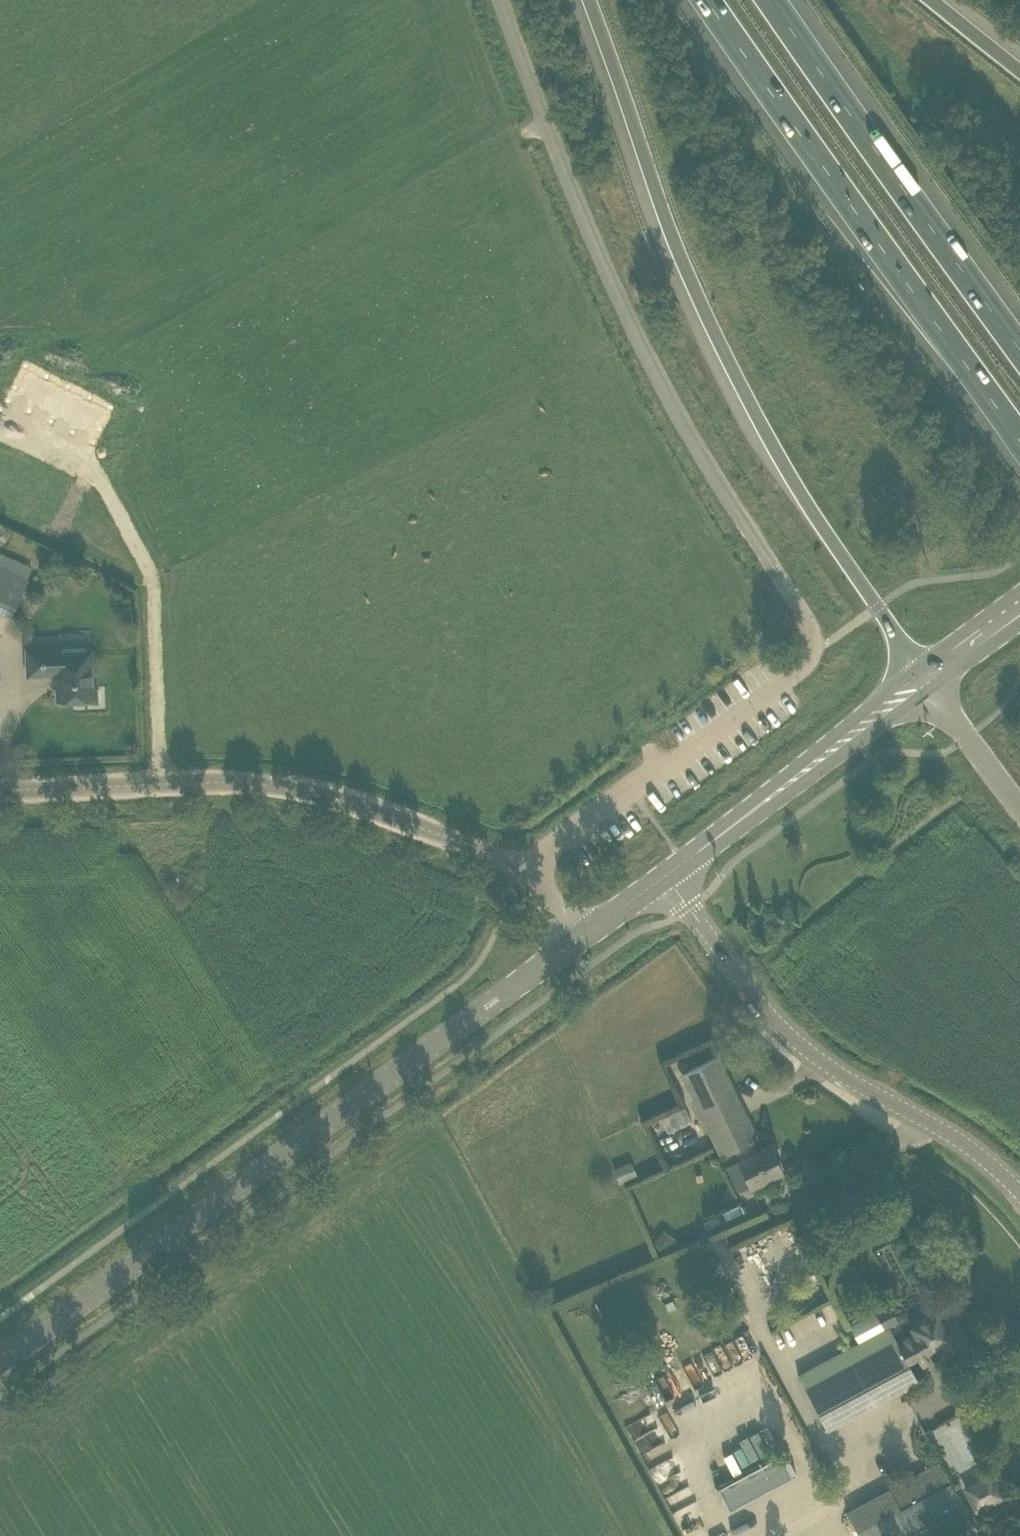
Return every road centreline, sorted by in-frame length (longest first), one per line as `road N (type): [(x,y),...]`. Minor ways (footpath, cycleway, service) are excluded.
road 1 (unclassified): [(527,865),(636,792),(815,651),(669,377),(515,0)]
road 2 (motorway): [(590,0),(691,277),(744,390),(824,529),(926,679)]
road 3 (tertiary): [(0,1362),(572,944)]
road 4 (motorway): [(706,0),(1019,438)]
road 5 (unclassified): [(527,865),(333,806),(266,797),(0,798)]
road 6 (unclassified): [(1019,1203),(973,1160),(822,1072),(667,874)]
road 7 (motorway): [(1019,346),(770,0)]
road 8 (tertiary): [(667,874),(926,679)]
road 9 (motorway): [(926,679),(1019,801)]

